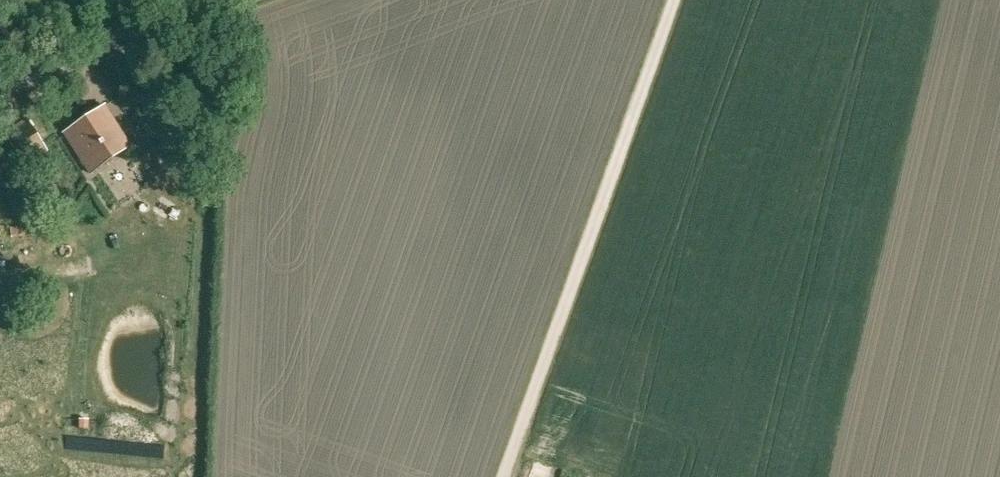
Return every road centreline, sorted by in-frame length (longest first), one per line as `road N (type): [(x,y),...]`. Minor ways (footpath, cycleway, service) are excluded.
road 1 (unclassified): [(525,374),(661,0)]
road 2 (unclassified): [(0,86),(228,0)]

